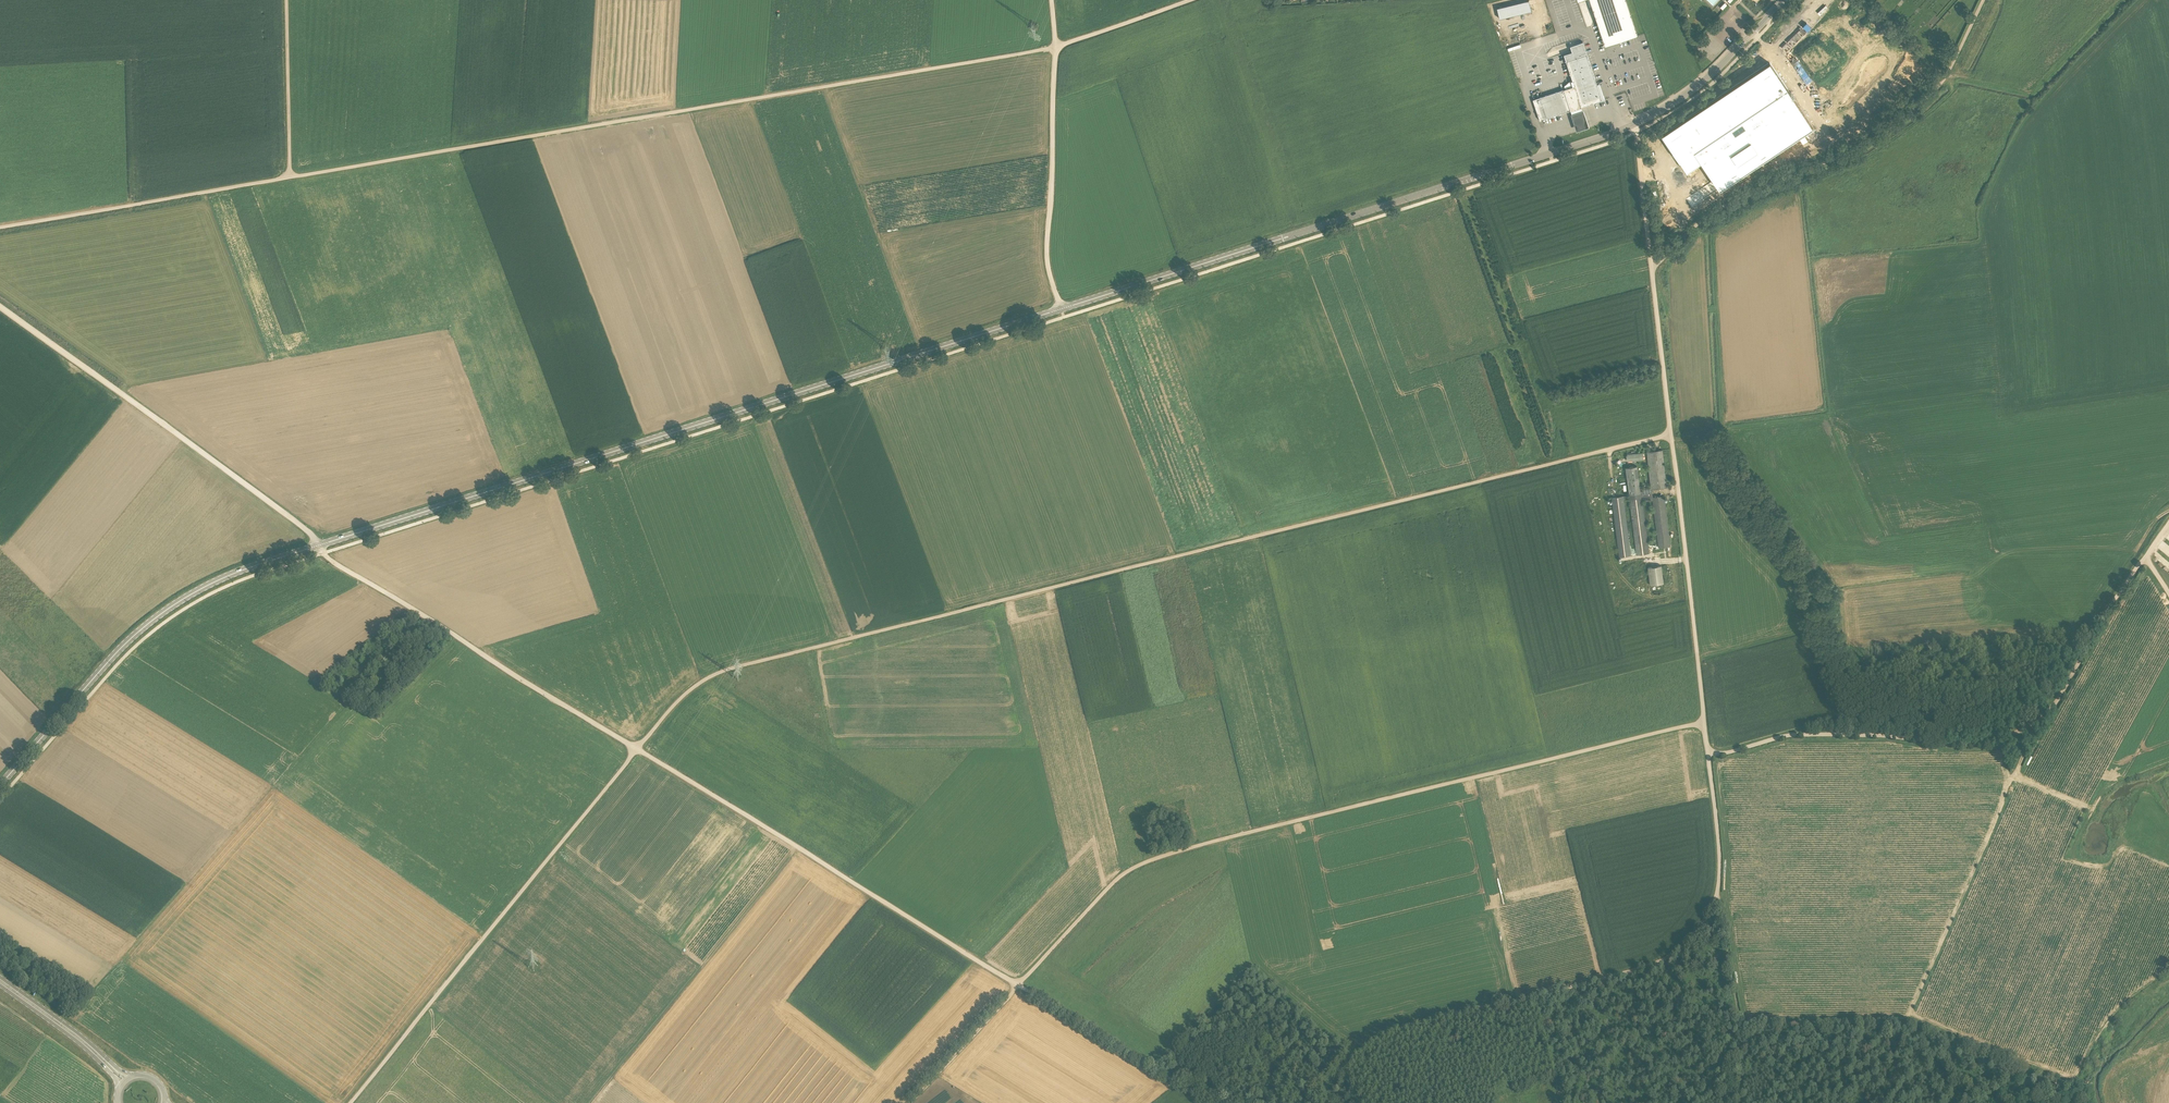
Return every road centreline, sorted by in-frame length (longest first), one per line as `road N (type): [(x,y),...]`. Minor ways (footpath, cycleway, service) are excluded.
road 1 (tertiary): [(0,786),(136,634),(230,575),(1614,134),(1685,97),(1783,0)]
road 2 (track): [(0,308),(310,534),(332,563),(1209,1102)]
road 3 (track): [(637,750),(684,693),(729,669),(1671,435)]
road 4 (track): [(290,176),(1056,47)]
road 5 (track): [(1019,985),(1116,880),(1148,861),(1705,721)]
road 6 (track): [(1332,1102),(1353,1059),(1376,1040),(1668,959),(1701,927),(1717,897)]
road 7 (track): [(637,750),(350,1102)]
road 8 (track): [(1983,0),(1950,68),(1899,120),(1697,222),(1654,271)]
road 9 (track): [(1860,734),(1978,744),(2044,718),(2168,525)]
road 10 (track): [(590,1102),(797,849)]
road 11 (track): [(1710,757),(1671,441)]
road 12 (track): [(1910,1025),(2024,757),(2024,730)]
road 13 (track): [(1051,0),(1047,264),(1062,309)]
road 14 (track): [(290,176),(0,228)]
road 15 (track): [(1717,897),(1742,1032),(1738,1102)]
road 16 (track): [(285,0),(290,176)]
road 17 (track): [(1671,435),(1654,271)]
road 18 (primary): [(131,1077),(0,978)]
road 19 (track): [(1019,985),(911,1102)]
road 20 (primary): [(0,986),(77,1041),(120,1087)]
road 21 (track): [(1710,757),(1802,733),(1860,734)]
road 22 (track): [(1189,0),(1056,47)]
road 23 (track): [(1717,897),(1720,831),(1710,757)]
road 24 (track): [(1654,271),(1636,133)]

